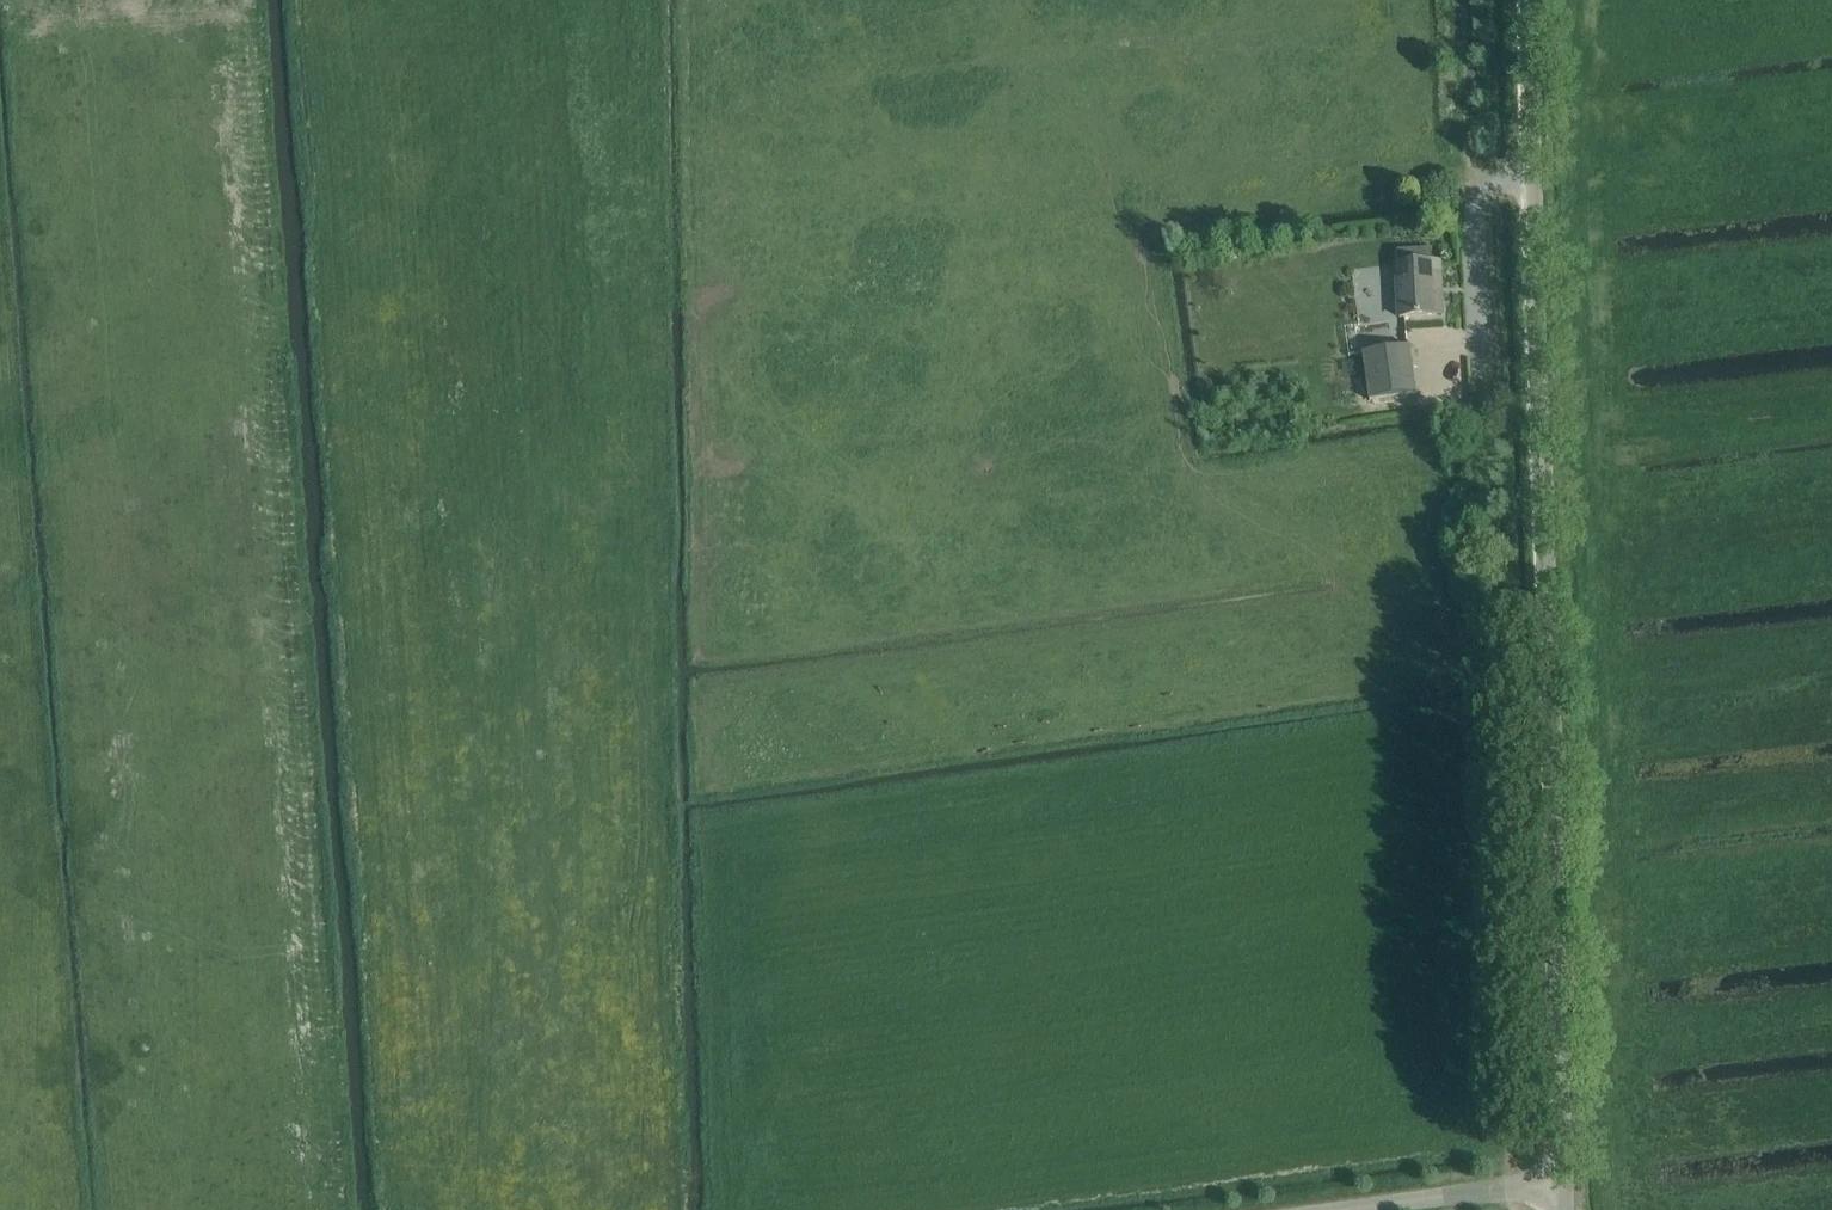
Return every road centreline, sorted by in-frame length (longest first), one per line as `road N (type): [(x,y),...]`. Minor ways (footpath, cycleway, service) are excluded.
road 1 (unclassified): [(1563,1180),(1532,0)]
road 2 (unclassified): [(1335,1209),(1563,1180)]

